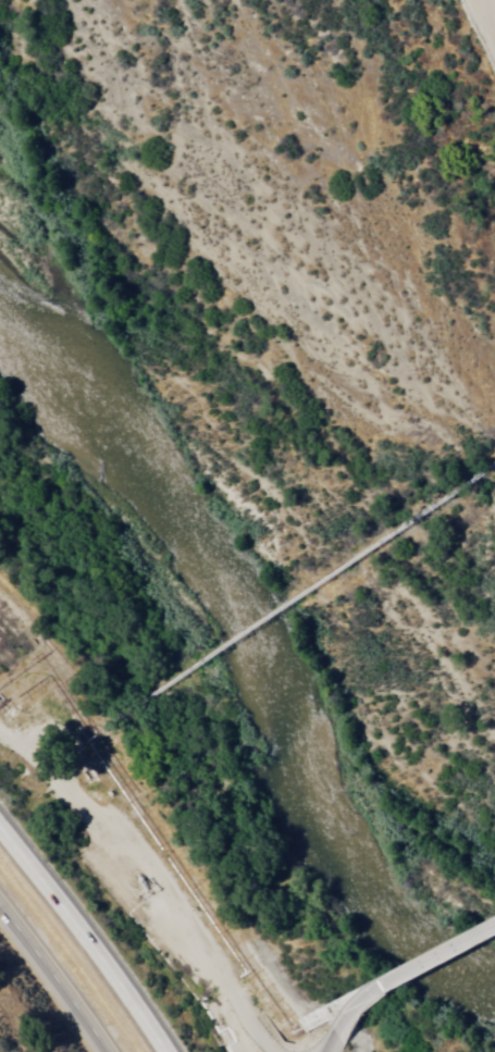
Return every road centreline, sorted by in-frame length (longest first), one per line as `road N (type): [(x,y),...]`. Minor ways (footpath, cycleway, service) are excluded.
road 1 (residential): [(0,697),(276,1051)]
road 2 (motorway): [(167,1051),(0,829)]
road 3 (residential): [(494,927),(371,992),(333,1039)]
road 4 (motorway): [(0,909),(106,1051)]

